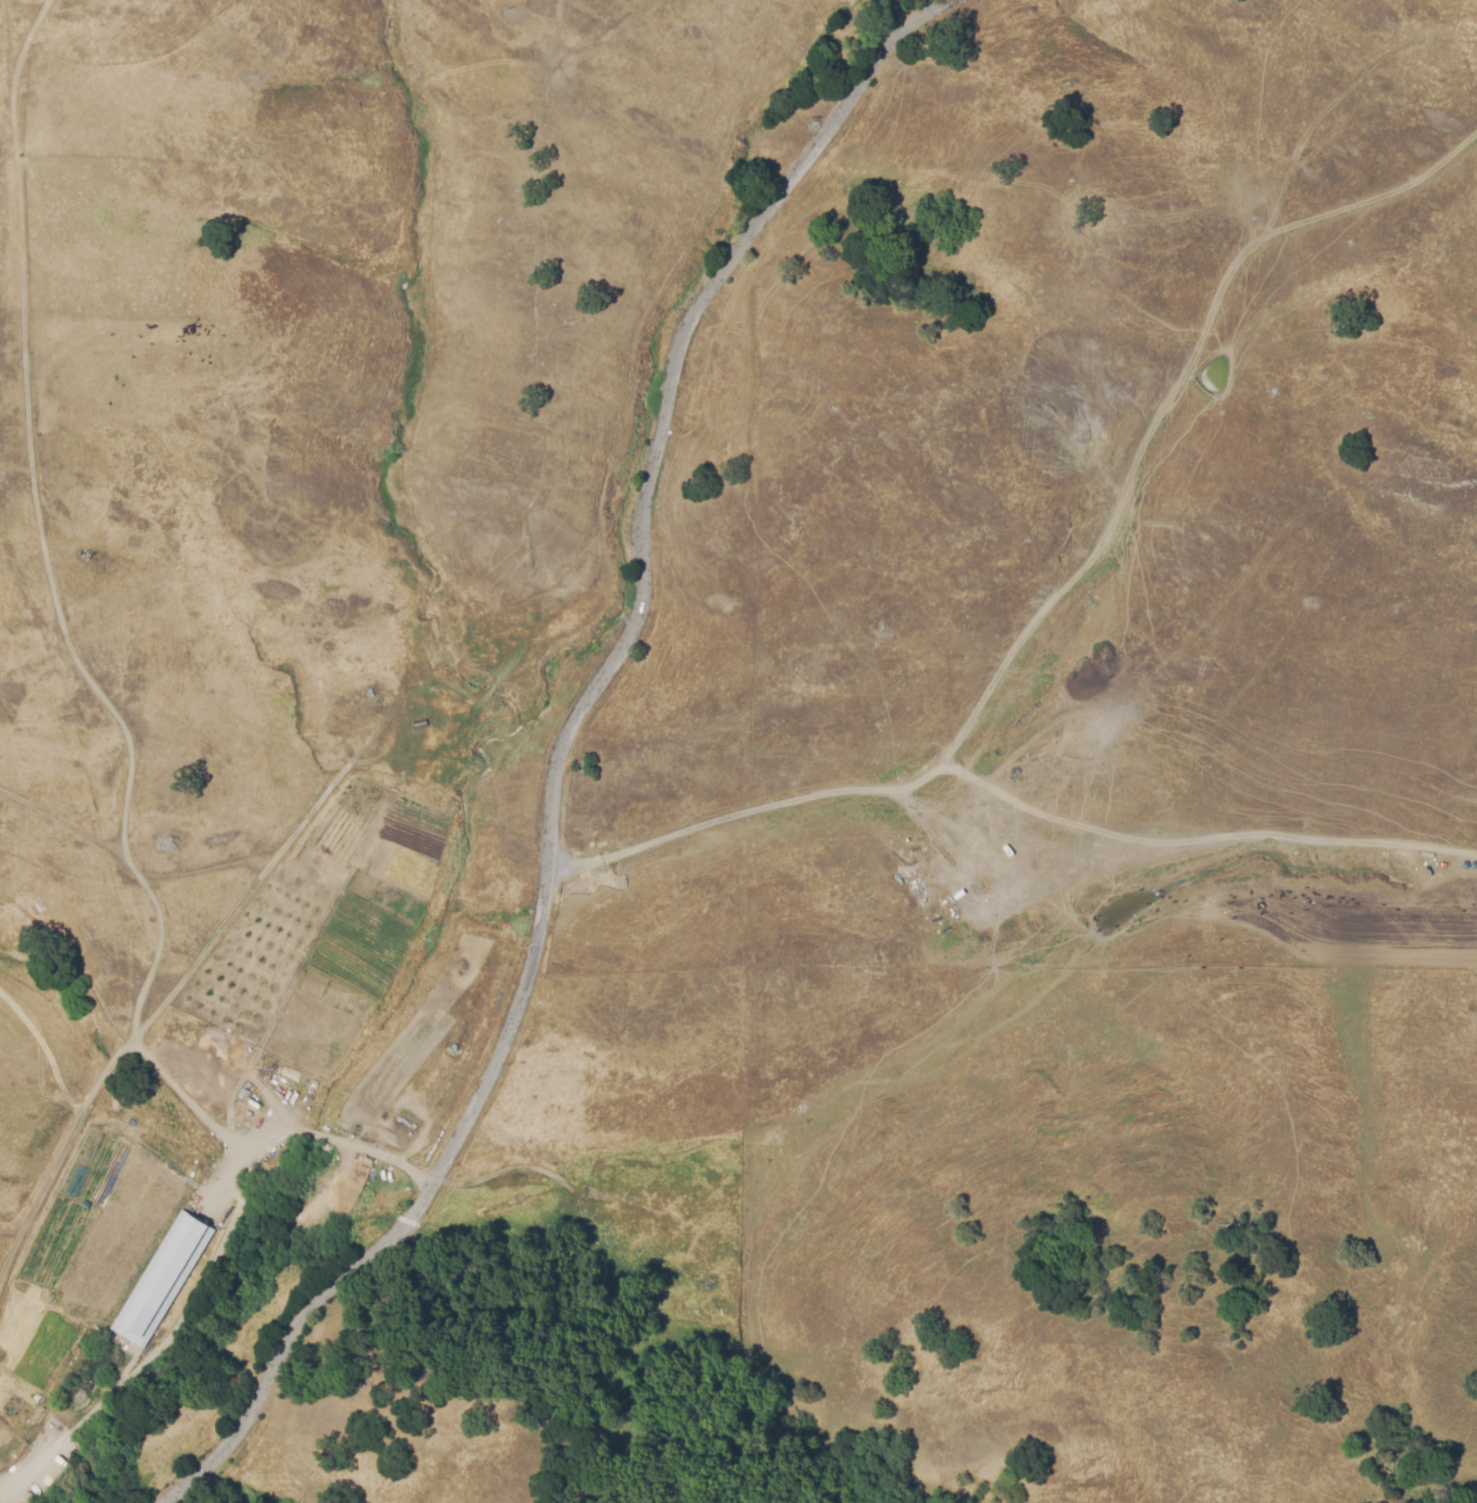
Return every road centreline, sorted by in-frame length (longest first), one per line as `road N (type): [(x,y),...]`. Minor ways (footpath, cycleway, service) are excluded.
road 1 (tertiary): [(947,0),(898,33),(871,65),(699,308),(676,354),(647,499),(637,612),(569,735),(523,977),(490,1067),(439,1167),(394,1234),(293,1332),(221,1453),(162,1502)]
road 2 (residential): [(542,881),(1476,879)]

